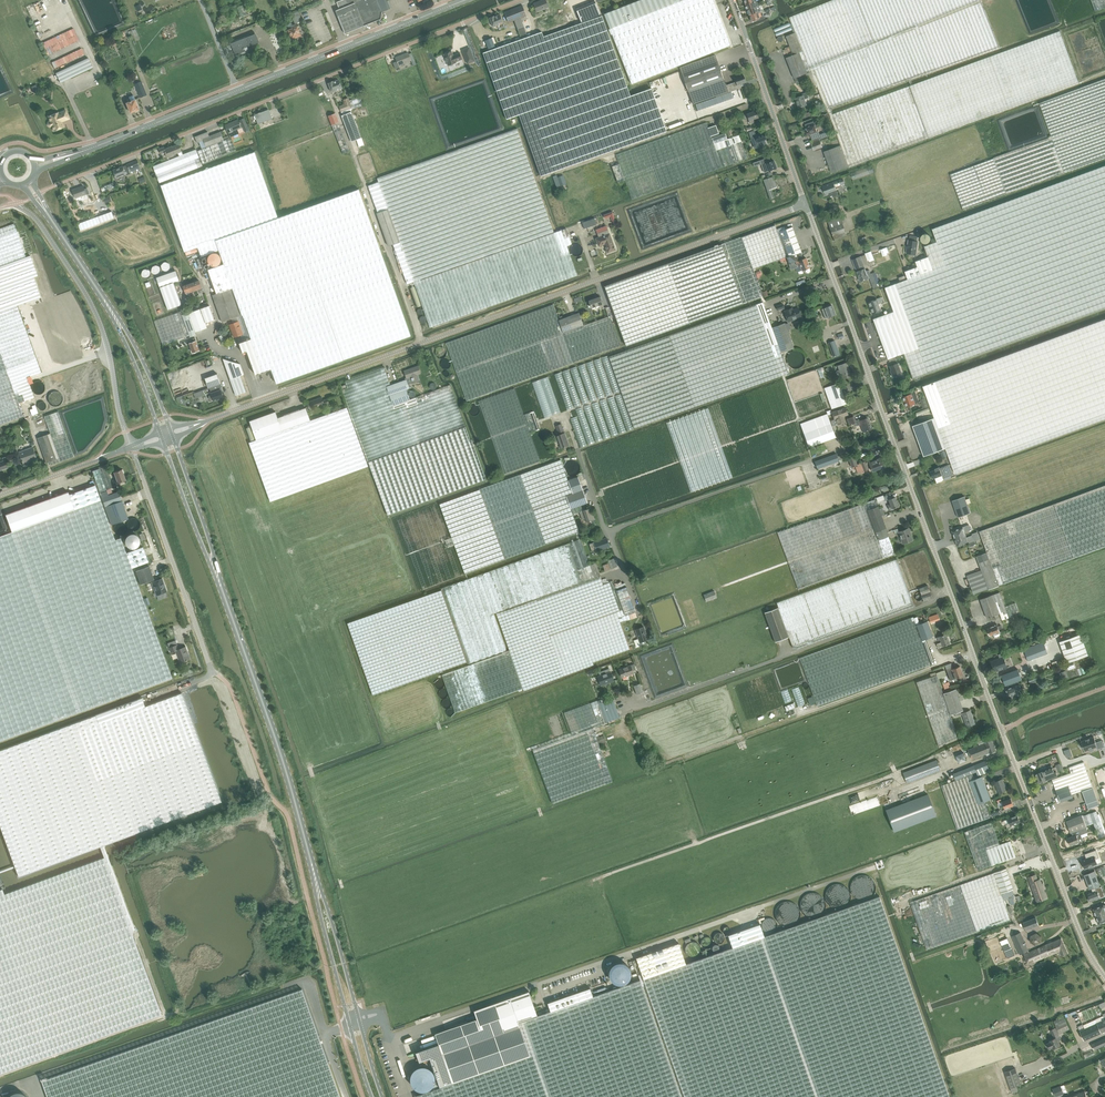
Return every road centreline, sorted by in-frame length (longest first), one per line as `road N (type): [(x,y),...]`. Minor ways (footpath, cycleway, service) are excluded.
road 1 (unclassified): [(1104,977),(1083,940),(806,205)]
road 2 (unclassified): [(194,425),(806,205)]
road 3 (residential): [(87,173),(522,0)]
road 4 (secondary): [(65,157),(464,0)]
road 5 (secondary): [(214,565),(284,764),(315,880)]
road 6 (unclassified): [(17,203),(39,221),(96,314),(132,448)]
road 7 (unclassified): [(209,665),(132,448)]
road 8 (secondary): [(383,1096),(315,880)]
road 9 (secondary): [(315,880),(372,1096)]
road 10 (unclassified): [(806,205),(744,33)]
road 11 (unclassified): [(0,496),(132,448)]
road 12 (secondary): [(118,321),(42,207)]
road 13 (secondary): [(214,565),(173,437)]
road 14 (secondary): [(163,441),(214,565)]
road 15 (secondary): [(170,429),(118,321)]

